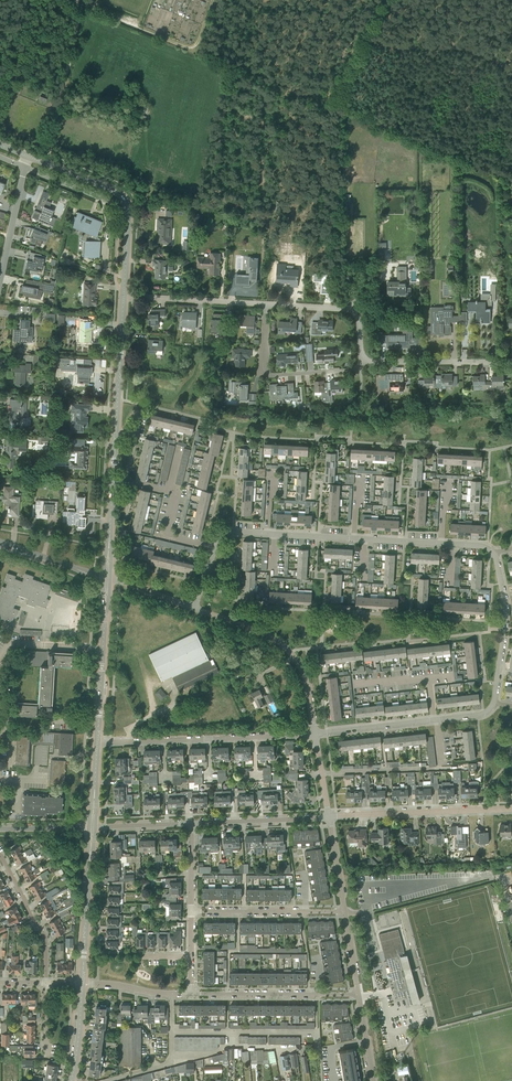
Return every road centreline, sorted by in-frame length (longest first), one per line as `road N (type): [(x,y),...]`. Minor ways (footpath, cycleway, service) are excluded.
road 1 (track): [(511,179),(223,60)]
road 2 (residential): [(494,553),(480,545),(234,531),(215,546)]
road 3 (residential): [(97,743),(315,733)]
road 4 (residential): [(315,733),(301,670),(282,644),(193,609)]
road 5 (tertiary): [(124,295),(128,206),(112,189),(45,163)]
road 6 (tertiary): [(114,477),(124,295)]
road 7 (residential): [(329,818),(511,810)]
road 8 (unclassified): [(45,163),(83,6),(72,0)]
road 9 (residential): [(365,358),(344,371),(268,375),(267,304)]
road 10 (residential): [(358,995),(191,994)]
road 11 (track): [(362,39),(468,51),(511,75)]
road 12 (tertiary): [(82,983),(92,828)]
road 13 (residential): [(191,910),(344,912)]
road 14 (residential): [(496,703),(507,602),(494,553)]
road 15 (residential): [(215,546),(170,535),(170,490),(114,477)]
road 16 (residential): [(511,358),(365,358)]
road 17 (residential): [(267,304),(124,295)]
road 18 (residential): [(46,983),(46,938),(0,857)]
road 19 (residential): [(192,823),(329,818)]
road 20 (residential): [(365,358),(358,317),(348,309),(267,304)]
road 21 (residential): [(105,1080),(169,1063),(171,995)]

